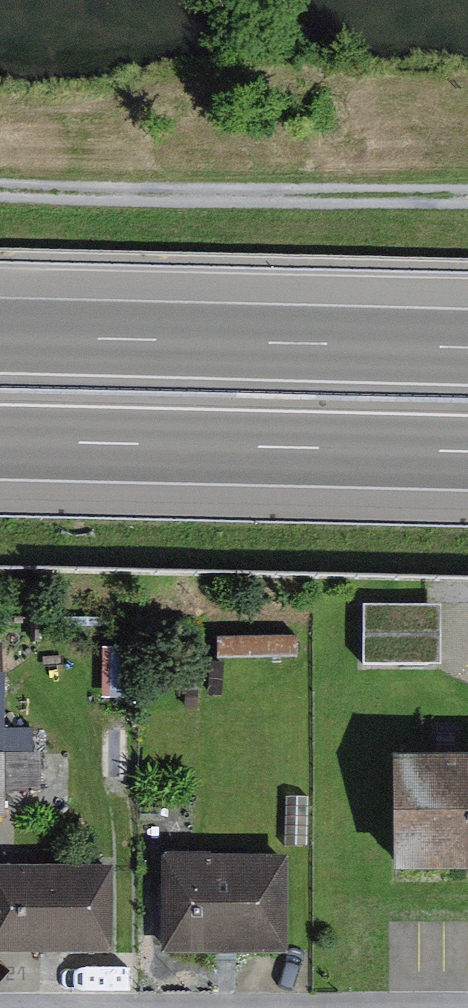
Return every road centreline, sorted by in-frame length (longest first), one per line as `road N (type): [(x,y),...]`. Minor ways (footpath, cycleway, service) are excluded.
road 1 (motorway): [(467,341),(0,330)]
road 2 (motorway): [(0,438),(467,449)]
road 3 (track): [(0,188),(467,192)]

